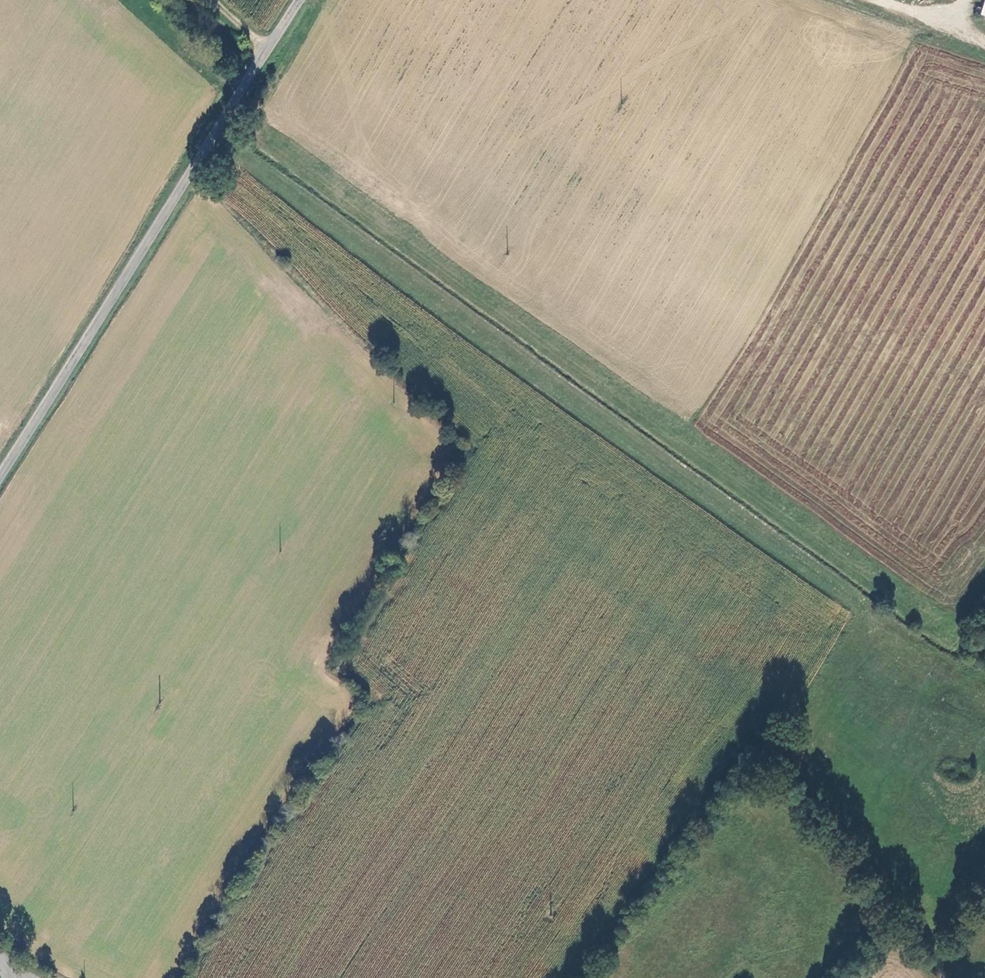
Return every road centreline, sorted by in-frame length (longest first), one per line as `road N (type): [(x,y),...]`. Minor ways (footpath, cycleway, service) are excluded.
road 1 (unclassified): [(0,473),(298,0)]

